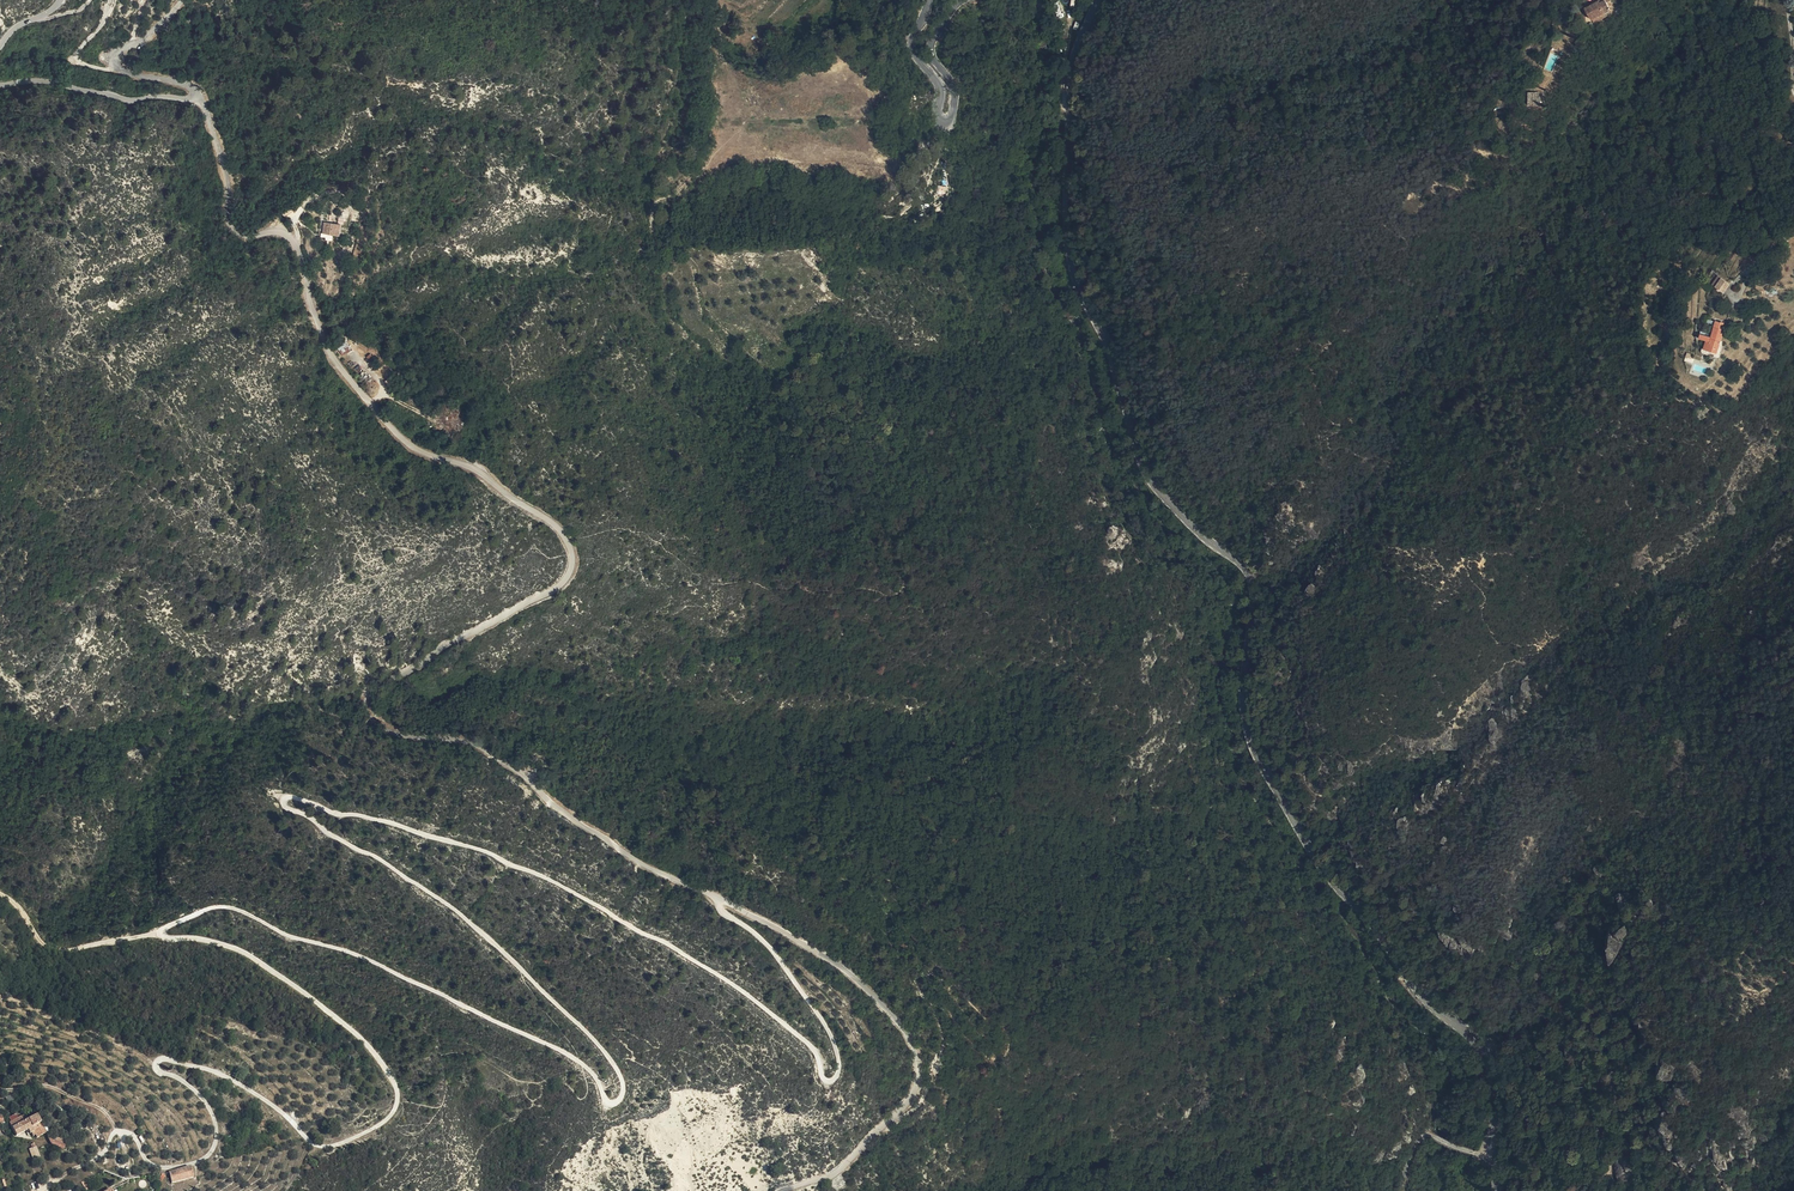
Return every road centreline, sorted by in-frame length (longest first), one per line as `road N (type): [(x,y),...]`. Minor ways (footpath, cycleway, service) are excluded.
road 1 (unclassified): [(785,1190),(827,1178),(901,1113),(918,1083),(906,1031),(843,968),(636,861),(490,754),(413,740),(370,715),(371,692),(392,677),(554,591),(572,552),(547,519),(481,475),(416,449),(365,399),(332,357),(293,243),(277,232),(242,237),(233,228),(215,138),(196,98)]
road 2 (track): [(716,897),(723,913),(759,939),(836,1045),(840,1067),(830,1085),(815,1050),(696,962),(534,874),(277,795),(330,838),(373,854),(506,955),(605,1050),(621,1077),(617,1106),(608,1108),(600,1082),(579,1061)]
road 3 (secondary): [(1493,1190),(1495,1095),(1486,1052),(1402,970),(1322,867),(1276,788),(1247,718),(1249,574),(1194,529),(1148,475),(1106,340),(1076,282),(1068,242),(1070,76),(1097,0)]
road 4 (track): [(579,1061),(348,950),(289,938),(226,906),(156,935),(241,948),(359,1034),(395,1080),(397,1109),(370,1131),(317,1147),(235,1082),(163,1060),(156,1067),(211,1105),(219,1141),(211,1155),(198,1164),(159,1167),(127,1131),(114,1131),(108,1154)]
road 5 (secondary): [(929,0),(911,50),(939,86),(942,121),(953,115),(956,93),(930,43),(959,0)]
road 6 (residential): [(196,98),(130,100),(41,81),(0,88)]
road 7 (unclassified): [(196,98),(194,90),(114,65),(115,55),(161,30),(183,0)]
road 8 (track): [(156,935),(62,951),(0,895)]
road 9 (track): [(1493,1154),(1427,1135),(1412,1145),(1404,1190)]

